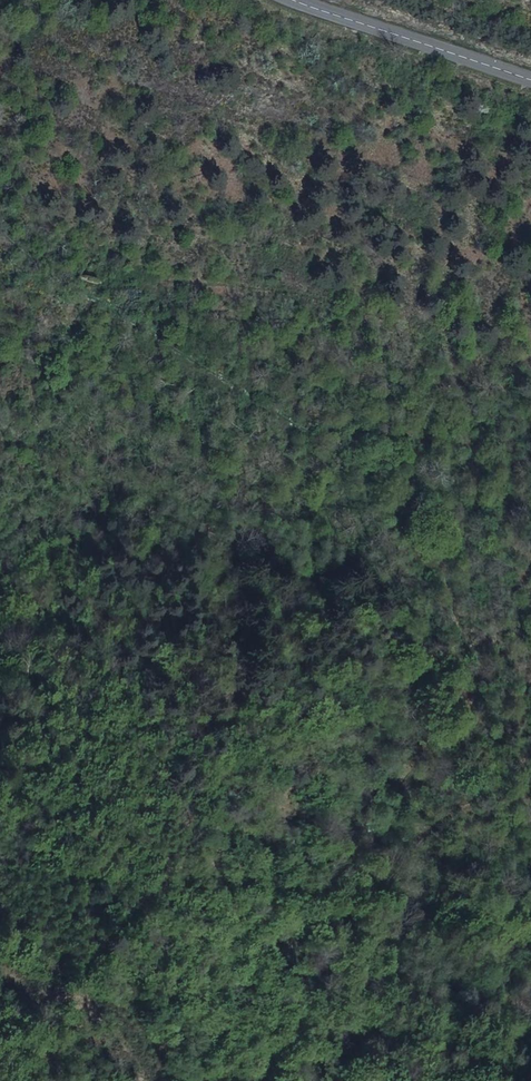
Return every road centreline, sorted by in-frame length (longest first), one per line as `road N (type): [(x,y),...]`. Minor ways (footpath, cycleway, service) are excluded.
road 1 (track): [(530,977),(437,895),(428,813),(460,660),(420,599),(413,524),(331,440),(0,229)]
road 2 (secondary): [(293,0),(530,79)]

